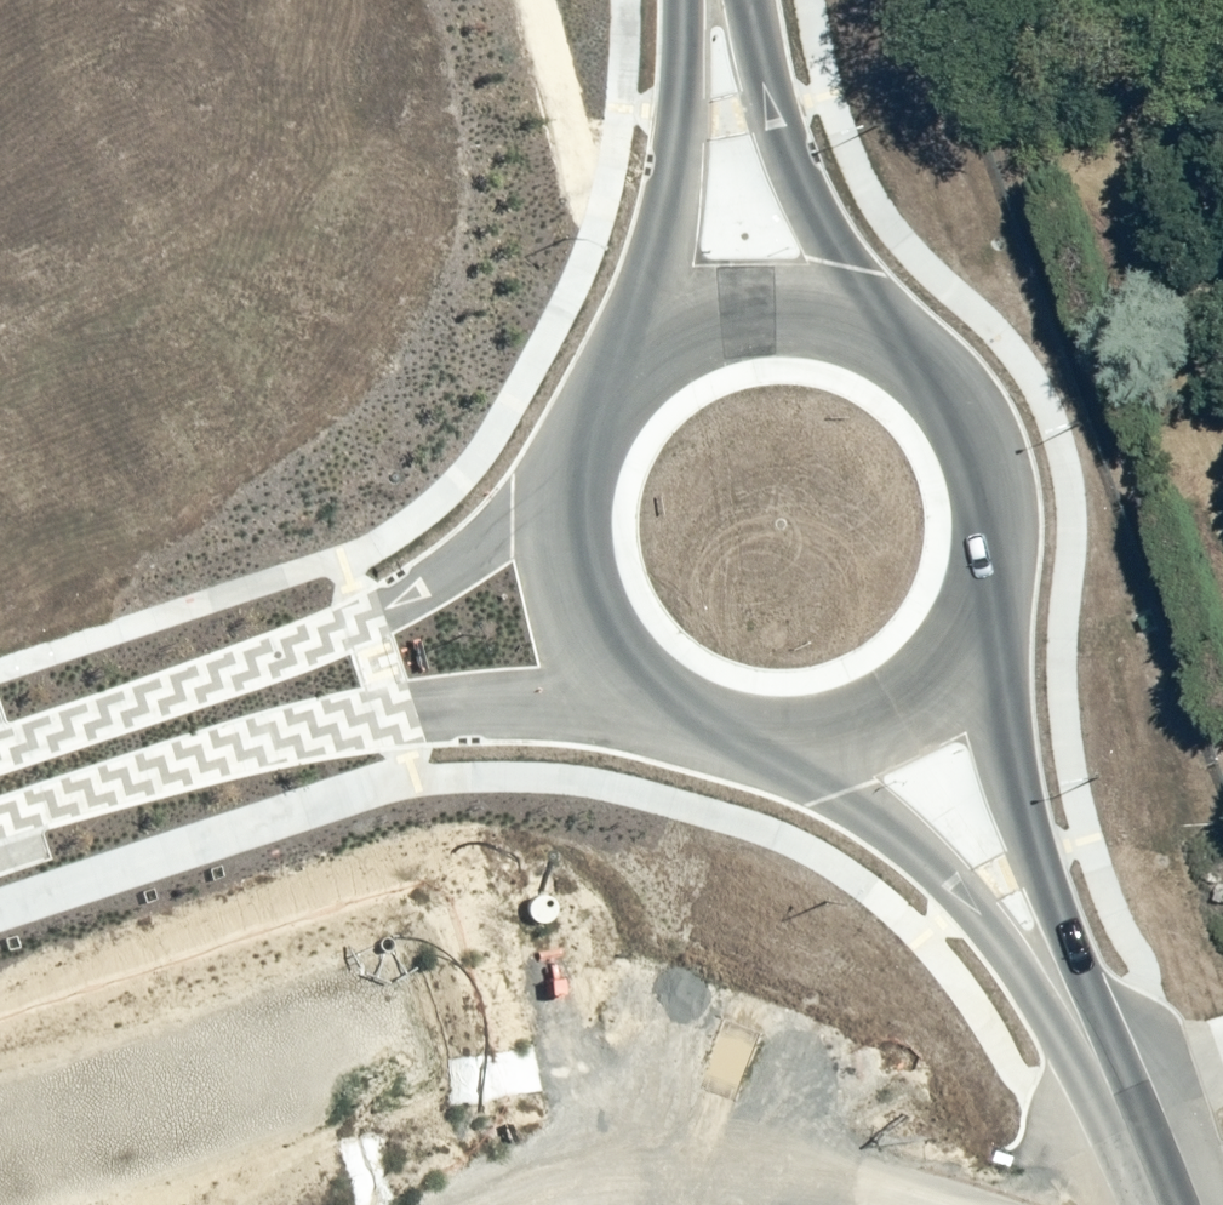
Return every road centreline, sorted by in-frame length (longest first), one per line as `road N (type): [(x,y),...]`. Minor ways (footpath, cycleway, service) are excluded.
road 1 (residential): [(688,713),(586,705),(392,711),(273,738),(0,825)]
road 2 (residential): [(0,749),(364,623),(511,525),(572,469)]
road 3 (tertiary): [(600,402),(651,295),(700,0)]
road 4 (tertiary): [(987,589),(996,716),(1060,989)]
road 5 (tertiary): [(1060,989),(853,792),(758,733)]
road 6 (tertiary): [(732,0),(794,166),(881,327)]
road 7 (tertiary): [(600,402),(650,348),(722,312),(803,304),(881,327)]
road 8 (tertiary): [(881,327),(945,377),(986,446),(999,518),(987,589)]
road 9 (tertiary): [(987,589),(952,653),(898,702),(830,729),(758,733)]
road 10 (tertiary): [(688,713),(628,671),(587,611),(567,541),(572,469)]
road 11 (tertiary): [(1157,1204),(1128,1116),(1060,989)]

